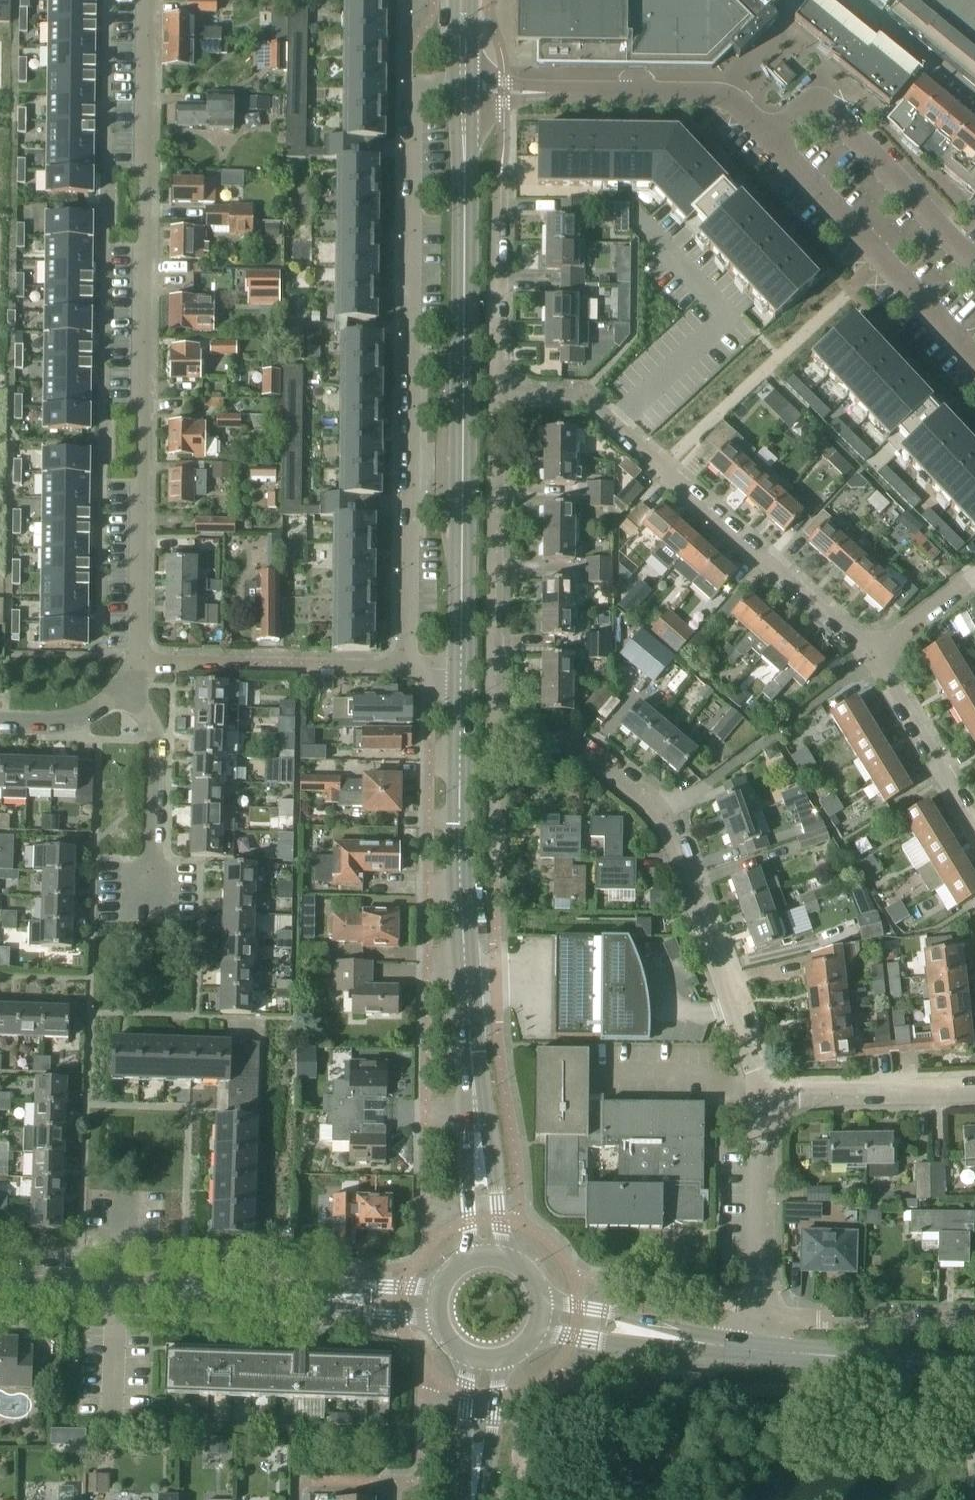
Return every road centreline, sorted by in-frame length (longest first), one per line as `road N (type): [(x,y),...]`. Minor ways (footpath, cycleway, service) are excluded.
road 1 (residential): [(764,1094),(661,815),(594,754),(568,743),(494,741),(494,398)]
road 2 (residential): [(146,0),(137,662)]
road 3 (residential): [(408,667),(410,88),(464,90)]
road 4 (secondary): [(460,667),(464,90)]
road 5 (residential): [(870,654),(579,397),(494,398)]
road 6 (residential): [(974,357),(735,101),(635,93)]
road 7 (secondary): [(473,1088),(461,877),(460,667)]
road 8 (residential): [(0,1284),(302,1297)]
road 9 (residential): [(149,922),(155,741),(123,687)]
road 10 (residential): [(494,398),(500,174)]
road 11 (tertiary): [(974,1369),(754,1352)]
road 12 (residential): [(757,1312),(764,1094)]
road 13 (residential): [(757,1312),(818,1320),(974,1320)]
road 14 (residential): [(764,1094),(974,1087)]
road 15 (residential): [(974,825),(870,654)]
road 16 (secondary): [(504,1257),(473,1088)]
road 17 (secondary): [(473,1088),(468,1259)]
road 18 (residential): [(635,93),(464,90)]
road 19 (secondary): [(469,1357),(462,1438),(471,1499)]
road 20 (secondary): [(475,1499),(501,1360)]
road 21 (residential): [(441,1287),(302,1297)]
road 22 (residential): [(302,1297),(438,1321)]
road 23 (residential): [(0,721),(75,718),(123,687)]
road 24 (residential): [(870,654),(974,578)]

